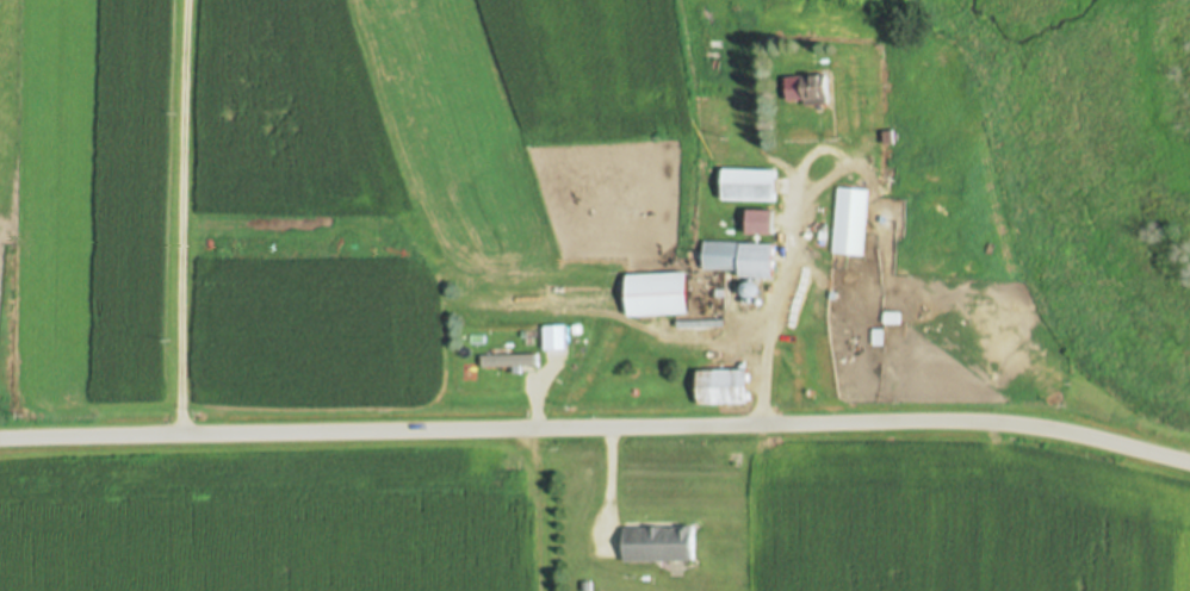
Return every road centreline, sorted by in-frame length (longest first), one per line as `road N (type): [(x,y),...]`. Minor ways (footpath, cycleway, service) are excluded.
road 1 (residential): [(1189,462),(953,421),(0,437)]
road 2 (track): [(522,430),(540,475),(544,590)]

